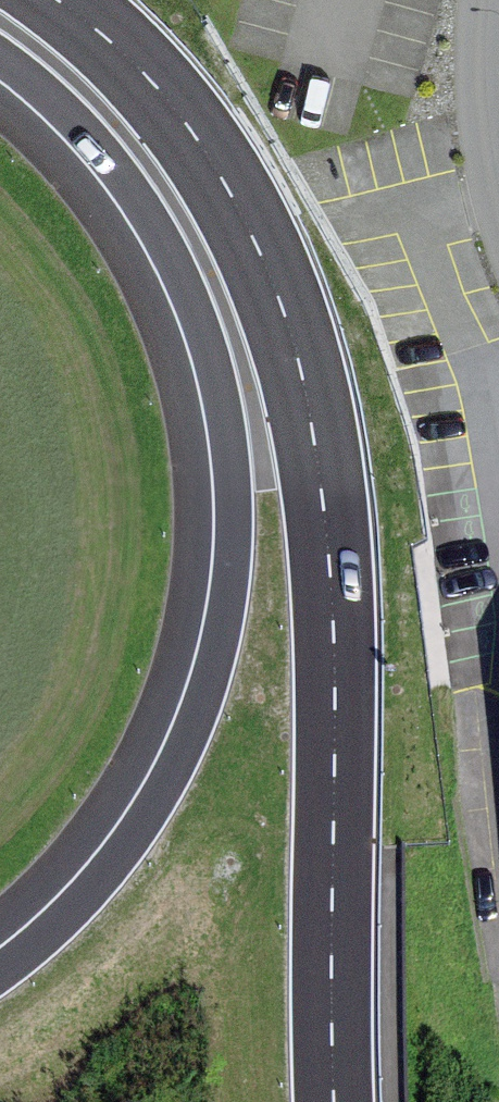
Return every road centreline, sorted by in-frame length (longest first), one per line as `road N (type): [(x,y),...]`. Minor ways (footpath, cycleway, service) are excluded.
road 1 (motorway): [(333,1101),(332,595),(300,363),(263,257),(215,163),(152,81),(58,0)]
road 2 (motorway): [(0,63),(84,137),(157,241),(203,345),(228,492),(216,630),(170,765),(87,887),(0,966)]
road 3 (residential): [(494,0),(498,153)]

